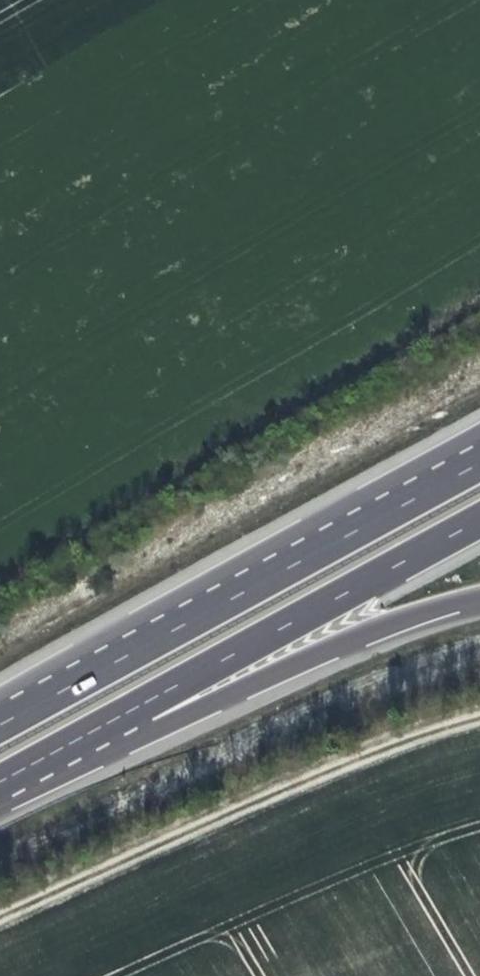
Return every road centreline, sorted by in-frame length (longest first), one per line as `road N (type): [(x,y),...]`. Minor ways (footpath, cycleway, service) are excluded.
road 1 (motorway): [(0,783),(479,522)]
road 2 (motorway): [(479,464),(0,724)]
road 3 (motorway): [(0,807),(367,630),(479,597)]
road 4 (track): [(0,917),(394,740),(479,714)]

